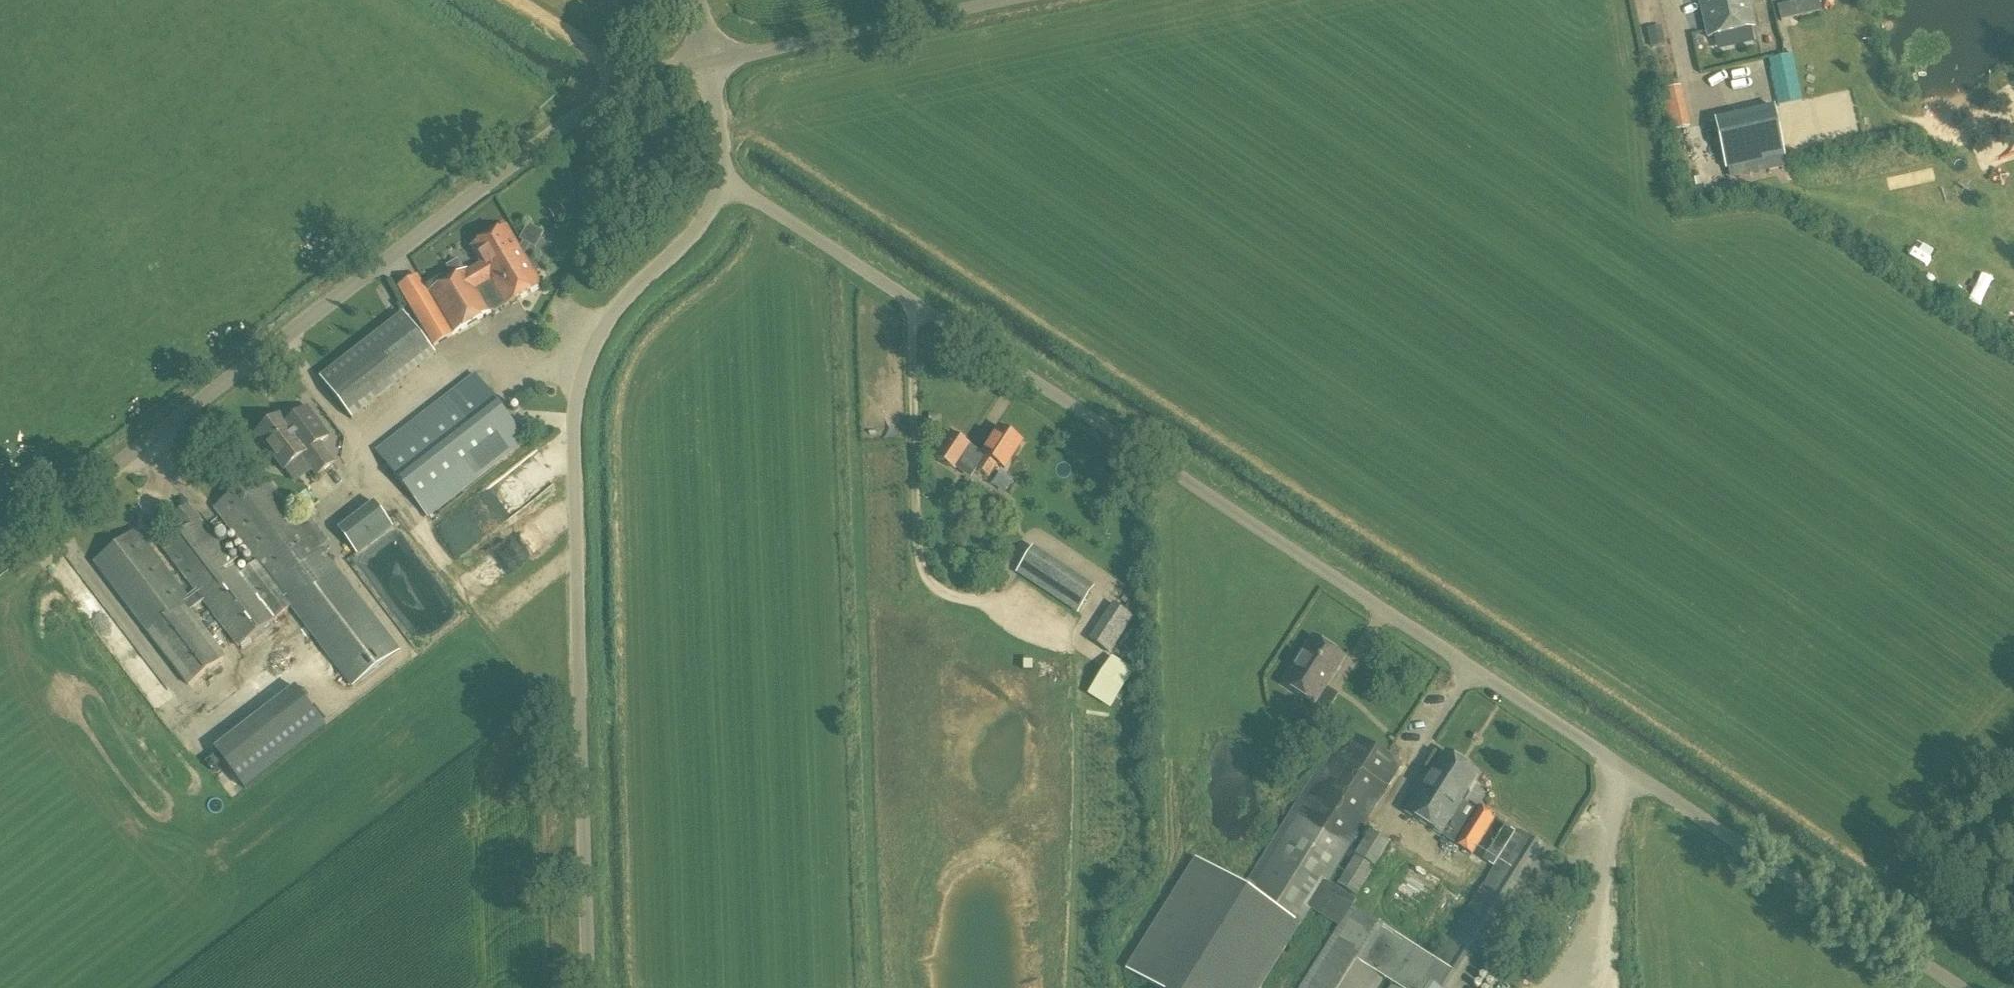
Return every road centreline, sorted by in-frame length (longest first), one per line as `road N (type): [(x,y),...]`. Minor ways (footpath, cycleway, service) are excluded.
road 1 (unclassified): [(1960,987),(730,184)]
road 2 (unclassified): [(0,558),(579,116),(631,86),(707,62)]
road 3 (unclassified): [(594,987),(578,413),(592,347),(609,316),(730,184)]
road 4 (unclassified): [(707,62),(999,0)]
road 5 (track): [(512,0),(631,86)]
road 6 (unclassified): [(730,184),(707,62)]

